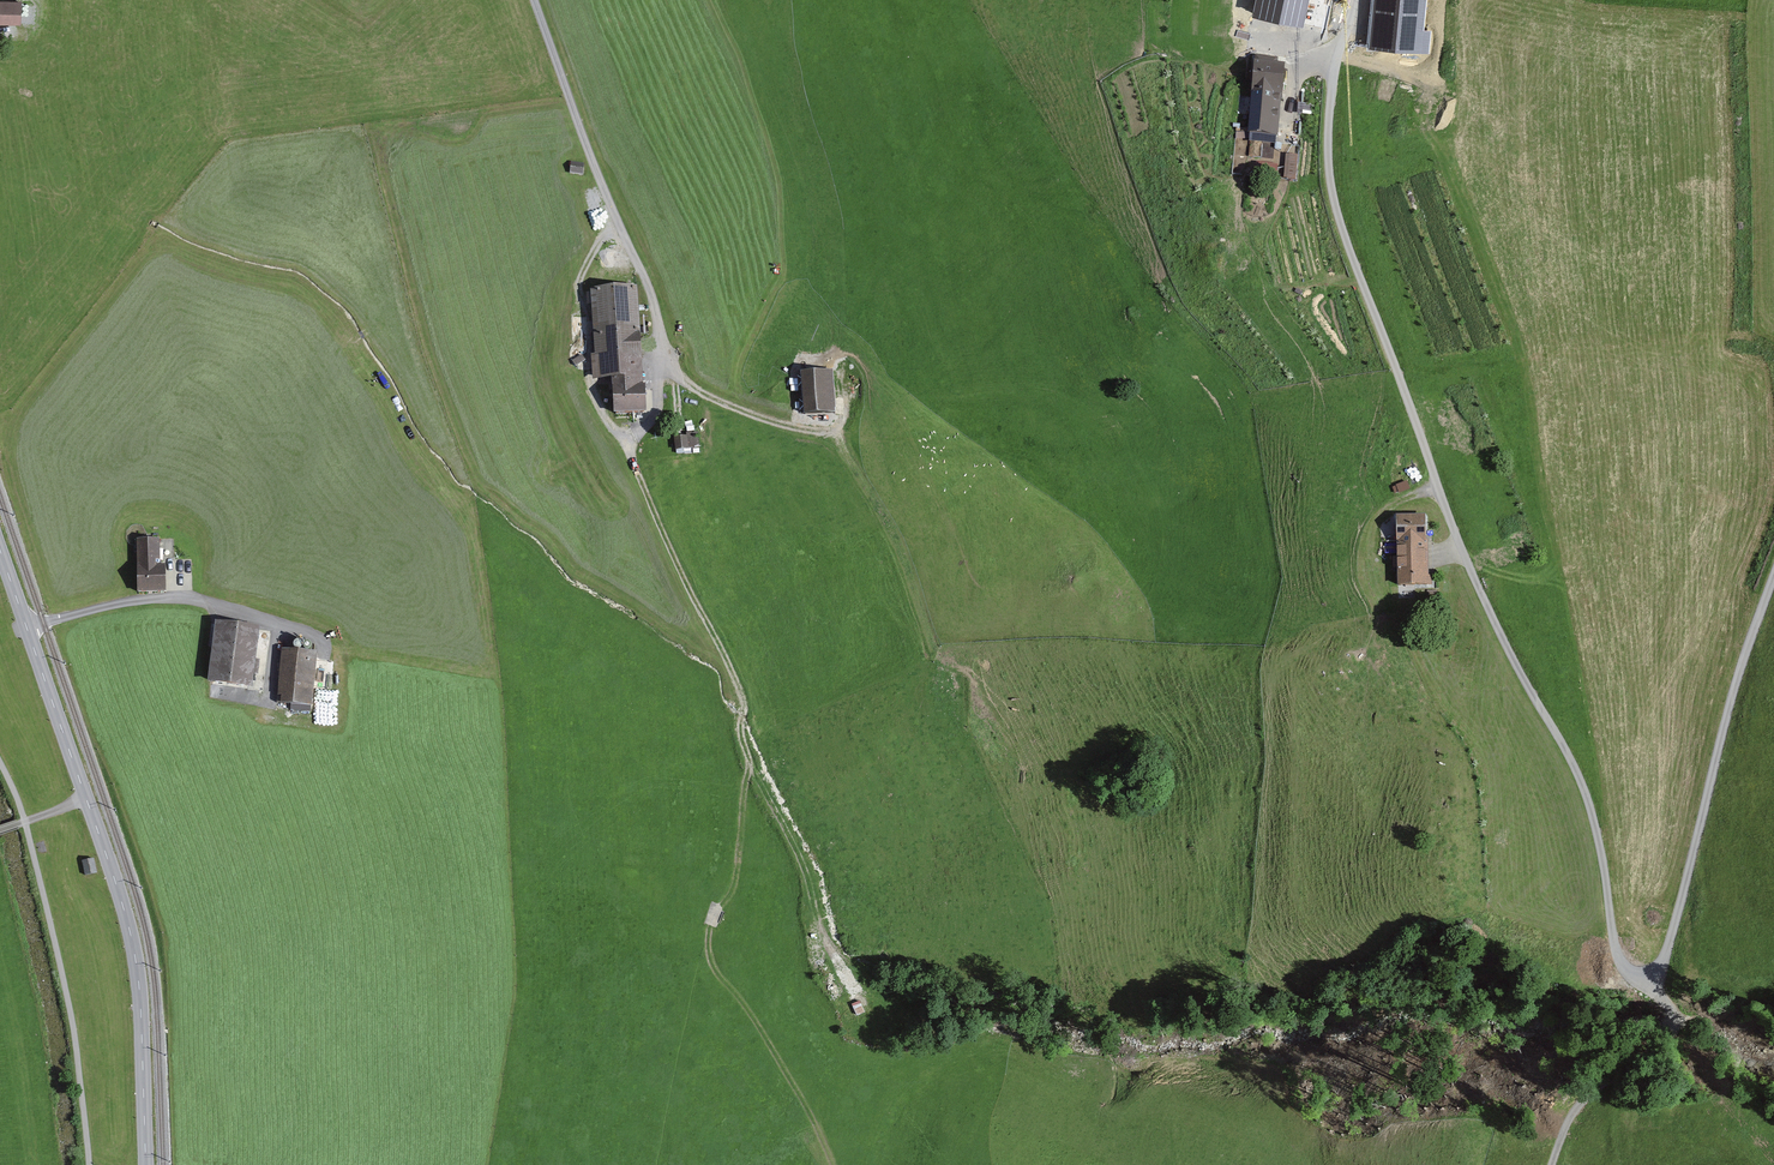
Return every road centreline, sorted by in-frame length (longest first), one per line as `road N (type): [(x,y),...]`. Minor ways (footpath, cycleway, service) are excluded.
road 1 (track): [(1773,582),(1660,978),(1644,981),(1626,972),(1618,955),(1598,825),(1568,748),(1496,619),(1332,181),(1333,91),(1356,0)]
road 2 (secondary): [(0,548),(132,939),(146,1164)]
road 3 (track): [(713,936),(742,874),(751,761),(735,724),(737,694),(728,665),(631,451)]
road 4 (track): [(832,1164),(794,1084),(714,962),(713,936)]
road 5 (track): [(617,218),(584,273),(591,384),(631,451)]
road 6 (track): [(631,451),(659,409),(663,337),(647,277),(617,218)]
road 7 (track): [(265,623),(181,598),(27,629)]
road 8 (track): [(534,0),(617,218)]
road 9 (track): [(1626,972),(1556,1164)]
road 10 (track): [(660,368),(715,400),(823,432)]

